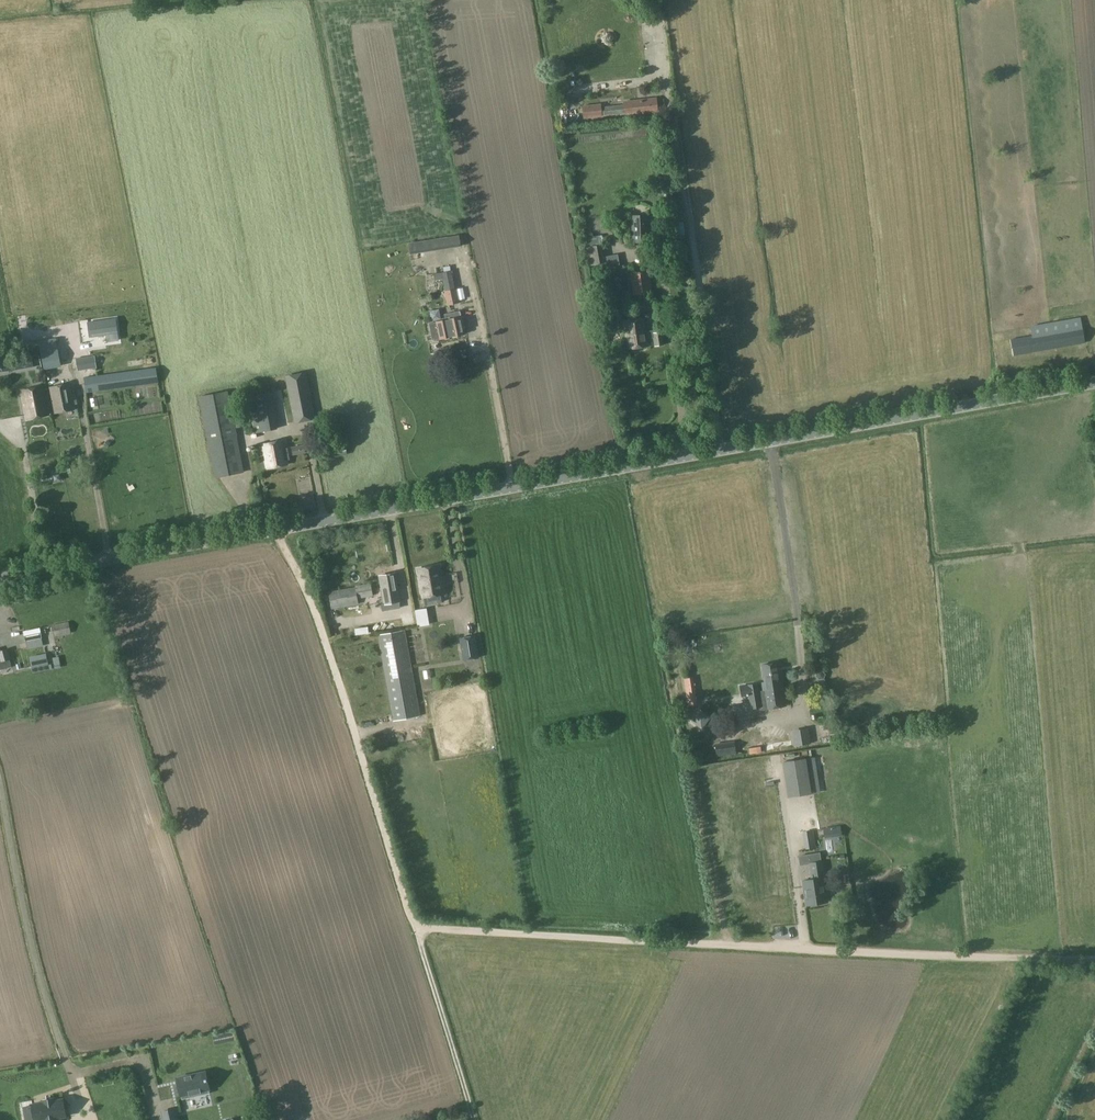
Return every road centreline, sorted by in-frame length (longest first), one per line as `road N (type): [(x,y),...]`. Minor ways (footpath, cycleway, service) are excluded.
road 1 (unclassified): [(289,530),(1094,383)]
road 2 (unclassified): [(1094,959),(416,931)]
road 3 (unclassified): [(416,931),(289,530)]
road 4 (unclassified): [(0,580),(289,530)]
road 5 (unclassified): [(472,1119),(416,931)]

